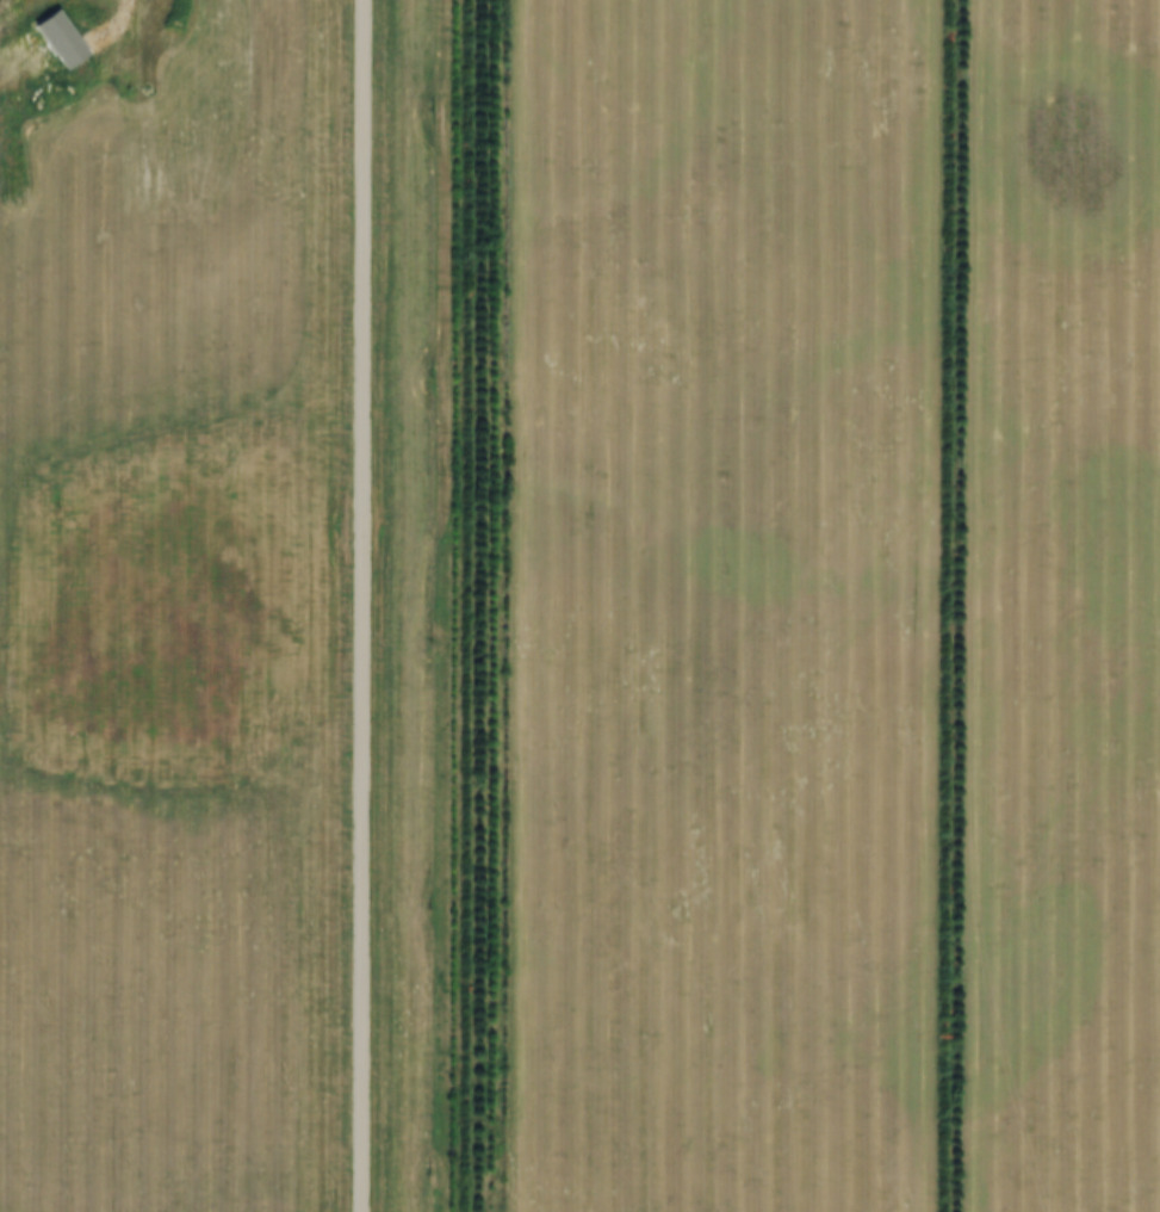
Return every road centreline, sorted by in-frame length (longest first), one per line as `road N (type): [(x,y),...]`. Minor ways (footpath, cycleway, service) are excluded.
road 1 (residential): [(367,1211),(366,0)]

